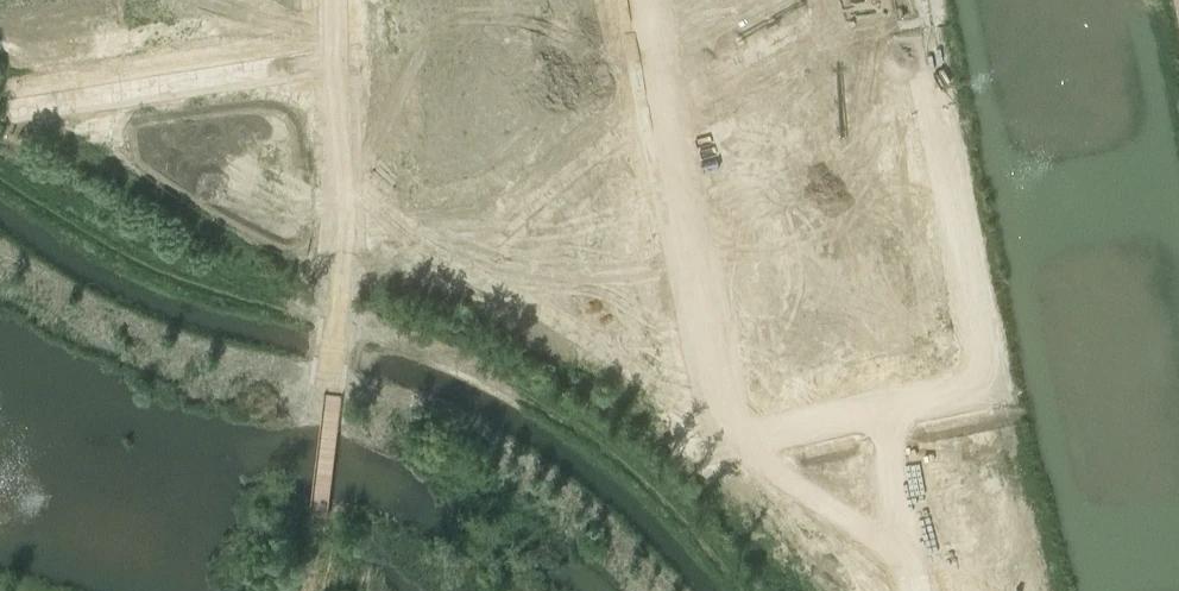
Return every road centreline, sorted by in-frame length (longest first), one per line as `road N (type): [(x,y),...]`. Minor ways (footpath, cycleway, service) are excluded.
road 1 (residential): [(915,590),(881,433),(677,185),(653,130),(626,0)]
road 2 (residential): [(61,83),(320,50)]

